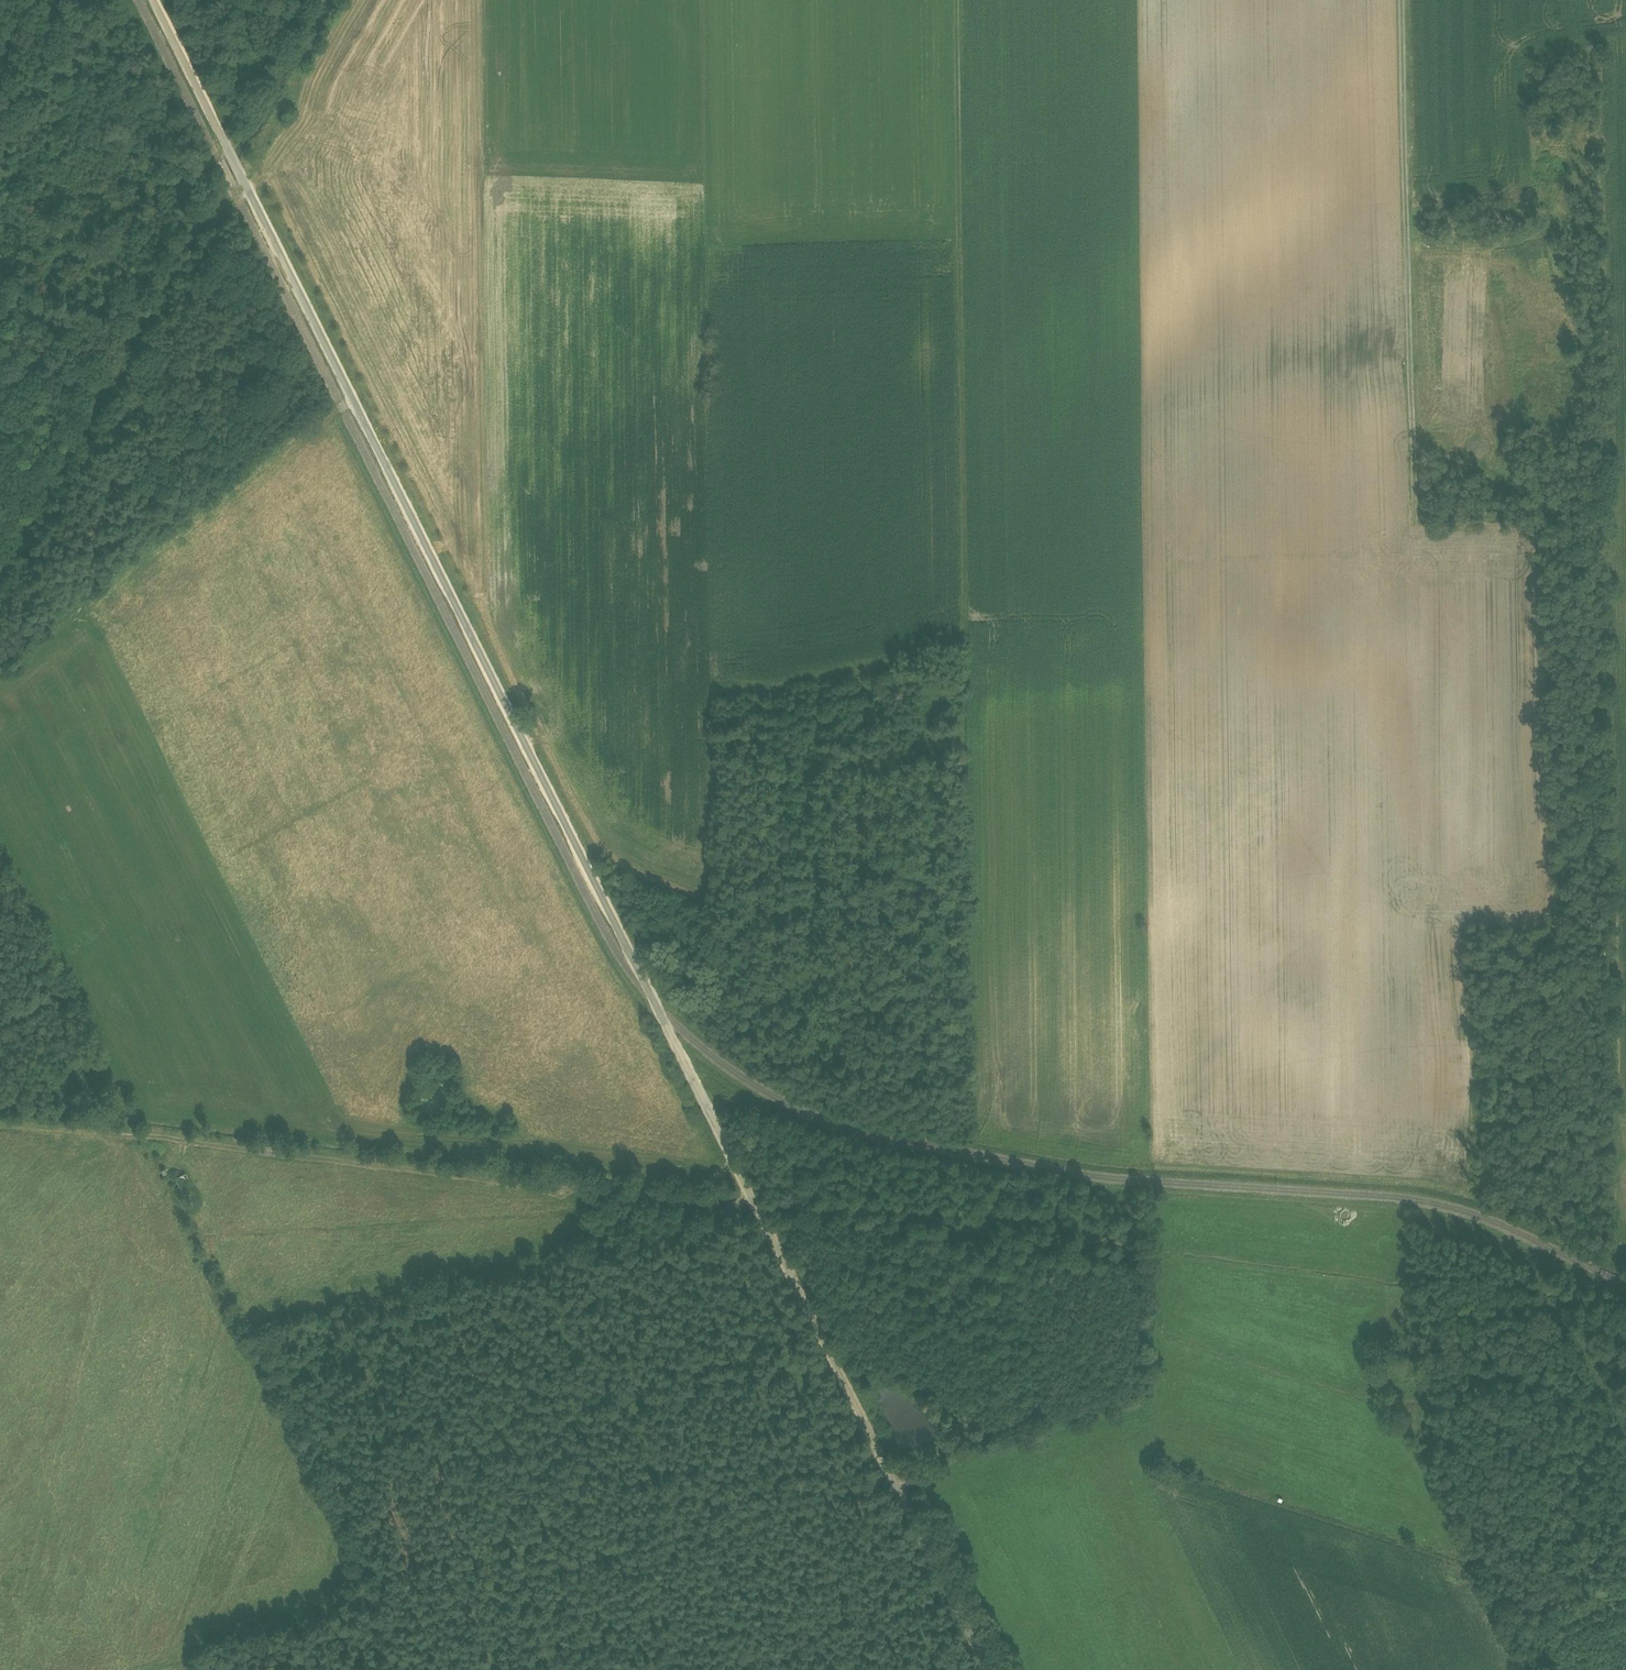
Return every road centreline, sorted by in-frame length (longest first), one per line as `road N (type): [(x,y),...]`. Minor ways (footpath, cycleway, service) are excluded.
road 1 (unclassified): [(153,0),(987,1669)]
road 2 (track): [(1415,447),(1518,499),(1536,550),(1538,775),(1557,947),(1553,986),(1522,1000),(1471,1049)]
road 3 (track): [(748,1203),(703,1207),(266,1149),(116,1142)]
road 4 (track): [(1405,0),(1417,533)]
road 5 (track): [(1408,236),(1463,252),(1565,230),(1601,232)]

